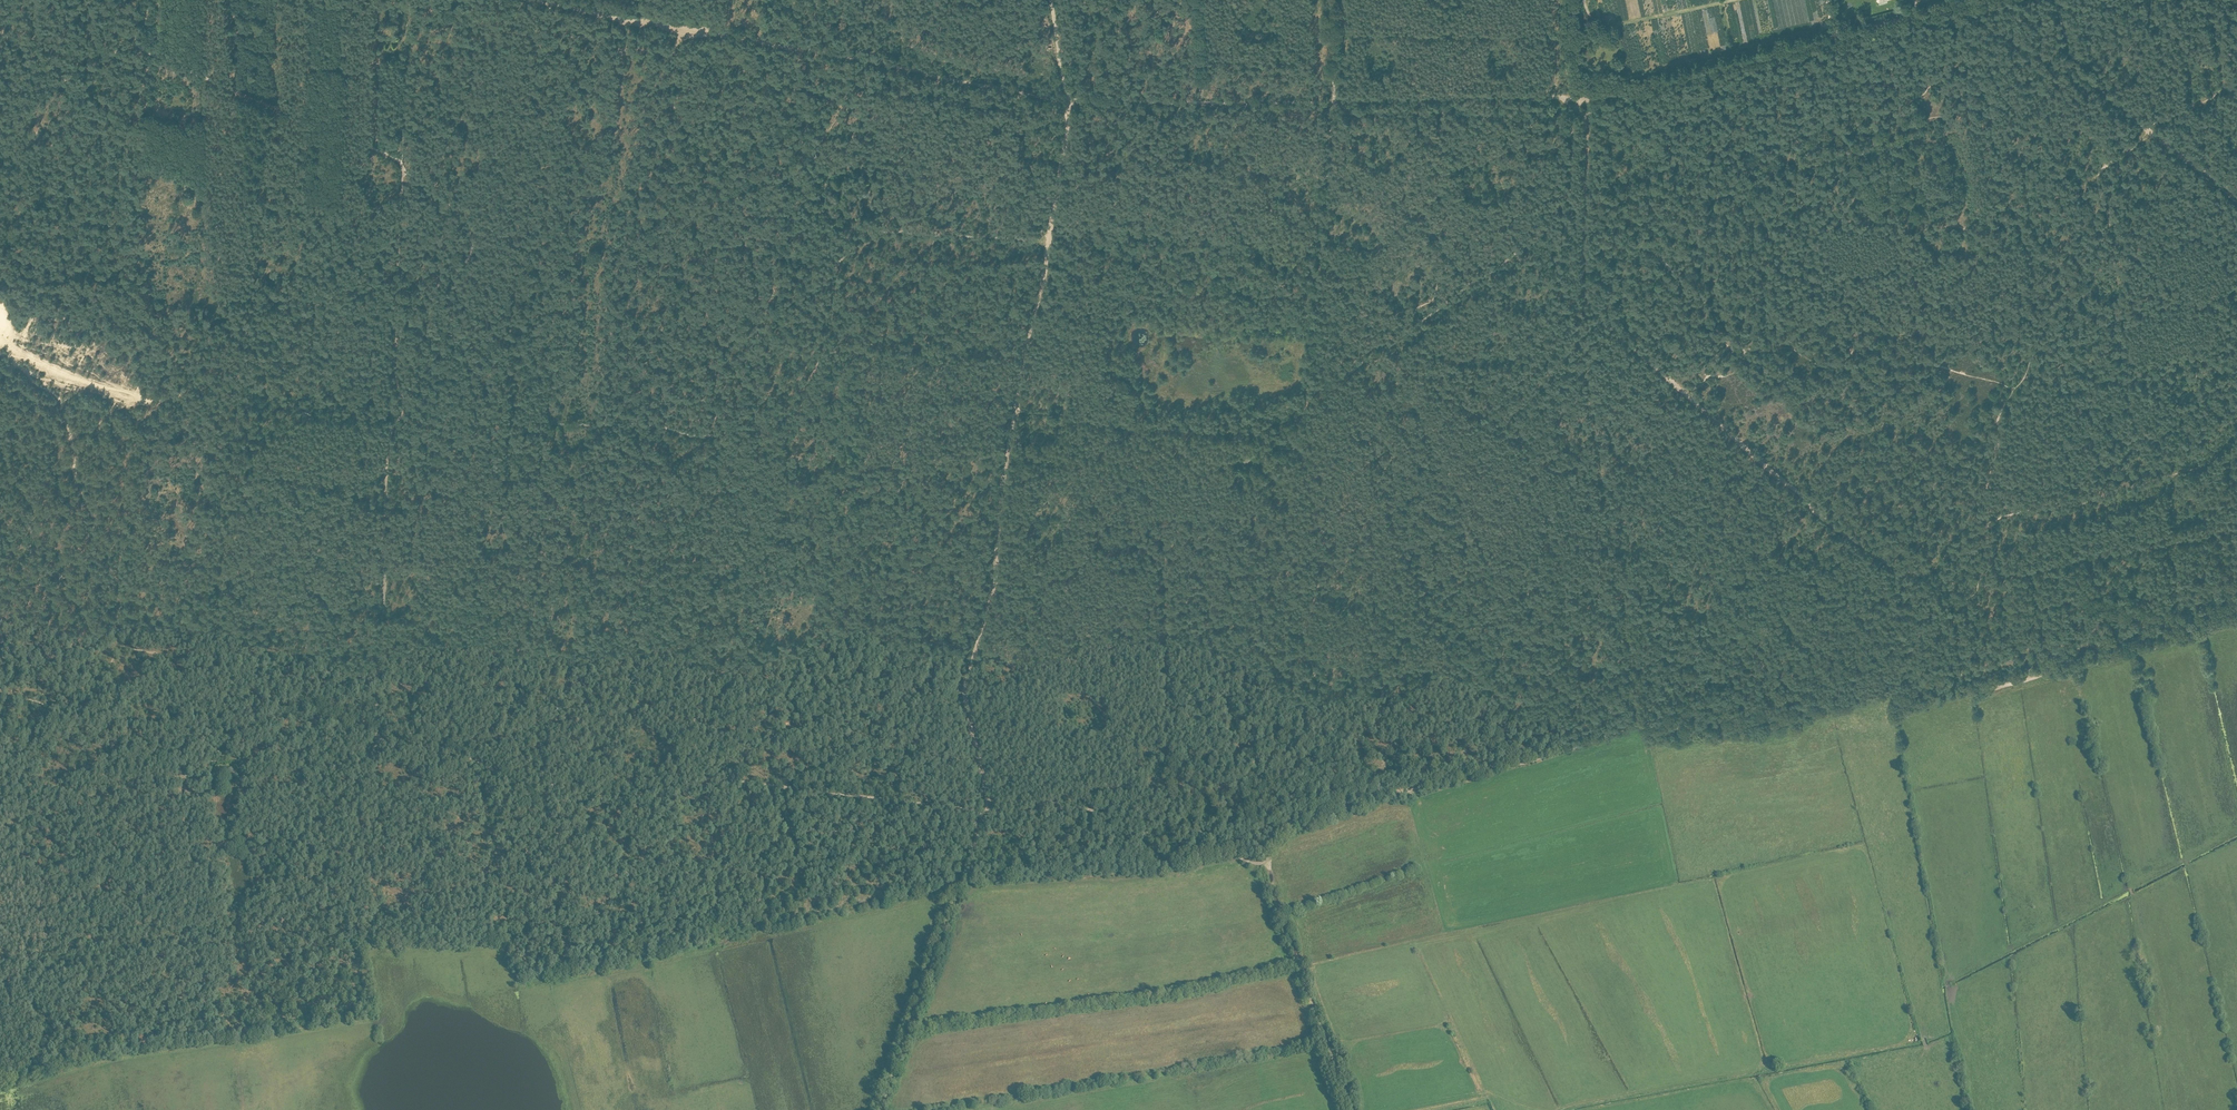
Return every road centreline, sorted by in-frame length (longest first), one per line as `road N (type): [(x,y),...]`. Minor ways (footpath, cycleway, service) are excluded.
road 1 (track): [(1565,98),(1062,103),(542,0)]
road 2 (track): [(1048,0),(1064,112),(1052,229),(1012,410),(992,583),(967,674),(986,810)]
road 3 (track): [(986,810),(767,783),(709,782),(594,800),(541,796),(464,756),(383,742)]
road 4 (track): [(381,669),(243,659),(212,582),(181,587),(114,575),(102,511),(72,458),(67,374),(0,334)]
road 5 (track): [(398,160),(151,59),(121,62),(83,84),(0,90)]
road 6 (track): [(881,1109),(986,810)]
road 7 (track): [(1834,35),(1565,98)]
road 8 (track): [(1263,861),(1351,1109)]
road 9 (track): [(1955,0),(1834,35)]

